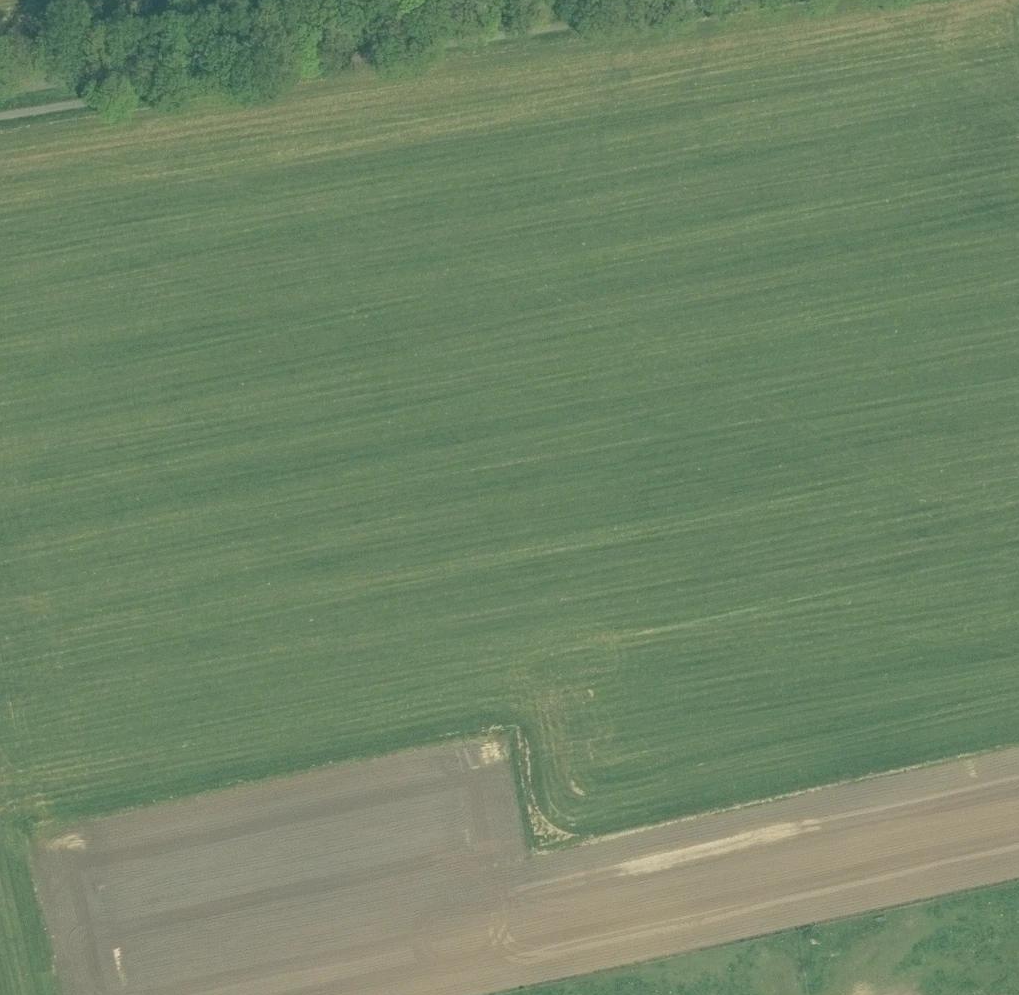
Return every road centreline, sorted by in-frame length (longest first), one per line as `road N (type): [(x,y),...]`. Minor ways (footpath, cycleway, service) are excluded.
road 1 (tertiary): [(0,85),(523,0)]

